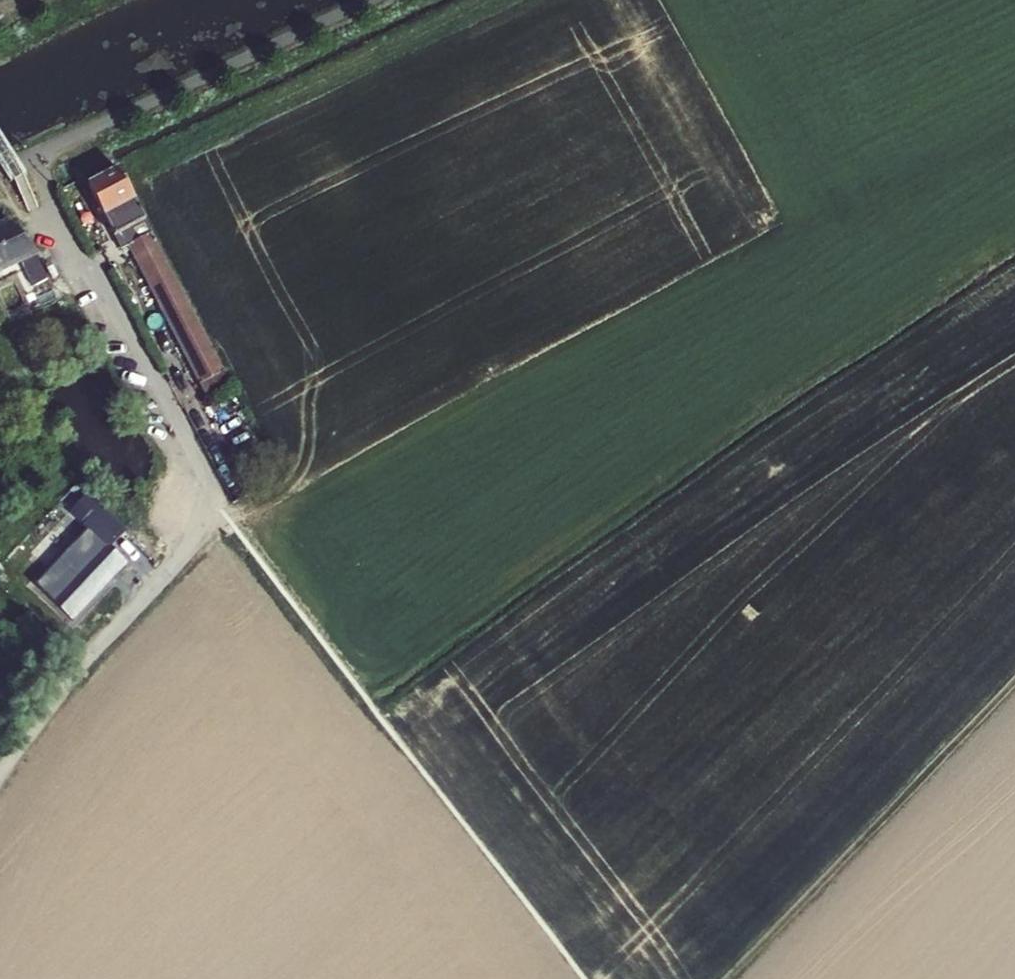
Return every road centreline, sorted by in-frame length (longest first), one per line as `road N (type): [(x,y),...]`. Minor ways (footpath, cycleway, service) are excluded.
road 1 (unclassified): [(0,768),(217,511),(159,384),(30,160)]
road 2 (track): [(1014,679),(716,978)]

